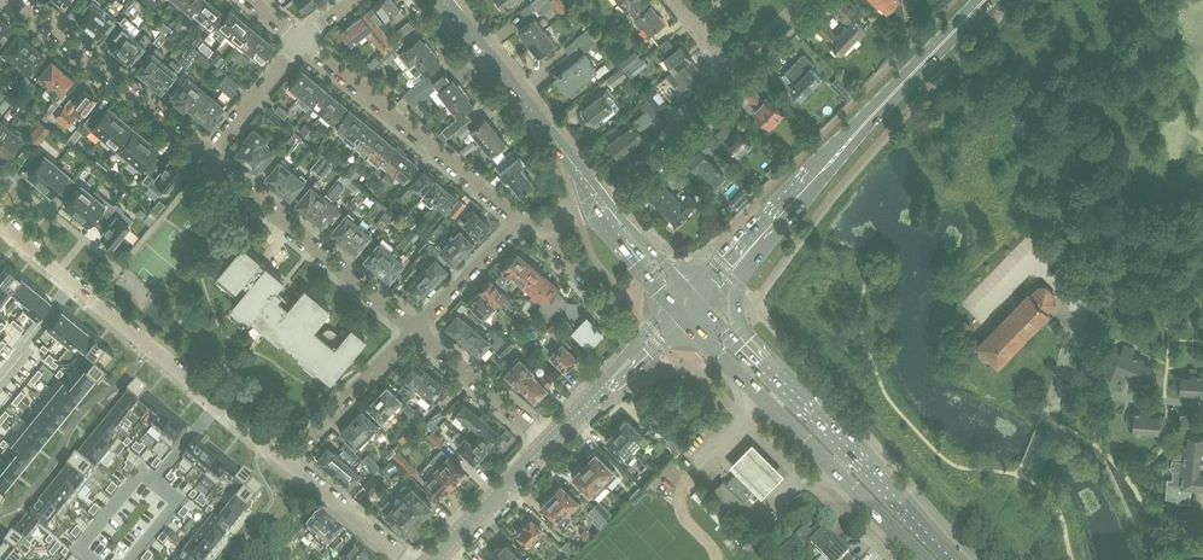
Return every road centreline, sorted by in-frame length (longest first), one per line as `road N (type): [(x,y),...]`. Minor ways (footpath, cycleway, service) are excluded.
road 1 (secondary): [(699,301),(984,0)]
road 2 (residential): [(285,460),(0,221)]
road 3 (primary): [(953,559),(699,301)]
road 4 (primary): [(683,316),(925,559)]
road 5 (residential): [(517,219),(302,38)]
road 6 (residential): [(207,156),(414,330)]
road 7 (primary): [(600,204),(446,0)]
road 8 (residential): [(207,156),(18,0)]
road 9 (tertiary): [(547,443),(683,316)]
road 10 (residential): [(414,330),(285,460)]
road 11 (residential): [(414,330),(547,443)]
road 12 (residential): [(611,193),(734,70)]
road 13 (tertiary): [(432,559),(547,443)]
road 14 (residential): [(1085,310),(1033,257),(973,316)]
road 15 (residential): [(404,559),(285,460)]
road 16 (residential): [(207,156),(302,38)]
road 17 (residential): [(414,330),(517,219)]
road 18 (residential): [(1060,371),(1120,398),(1202,404)]
road 19 (primary): [(607,213),(650,282),(683,316)]
road 20 (primary): [(699,301),(607,213)]
road 21 (residential): [(1202,270),(1085,310)]

